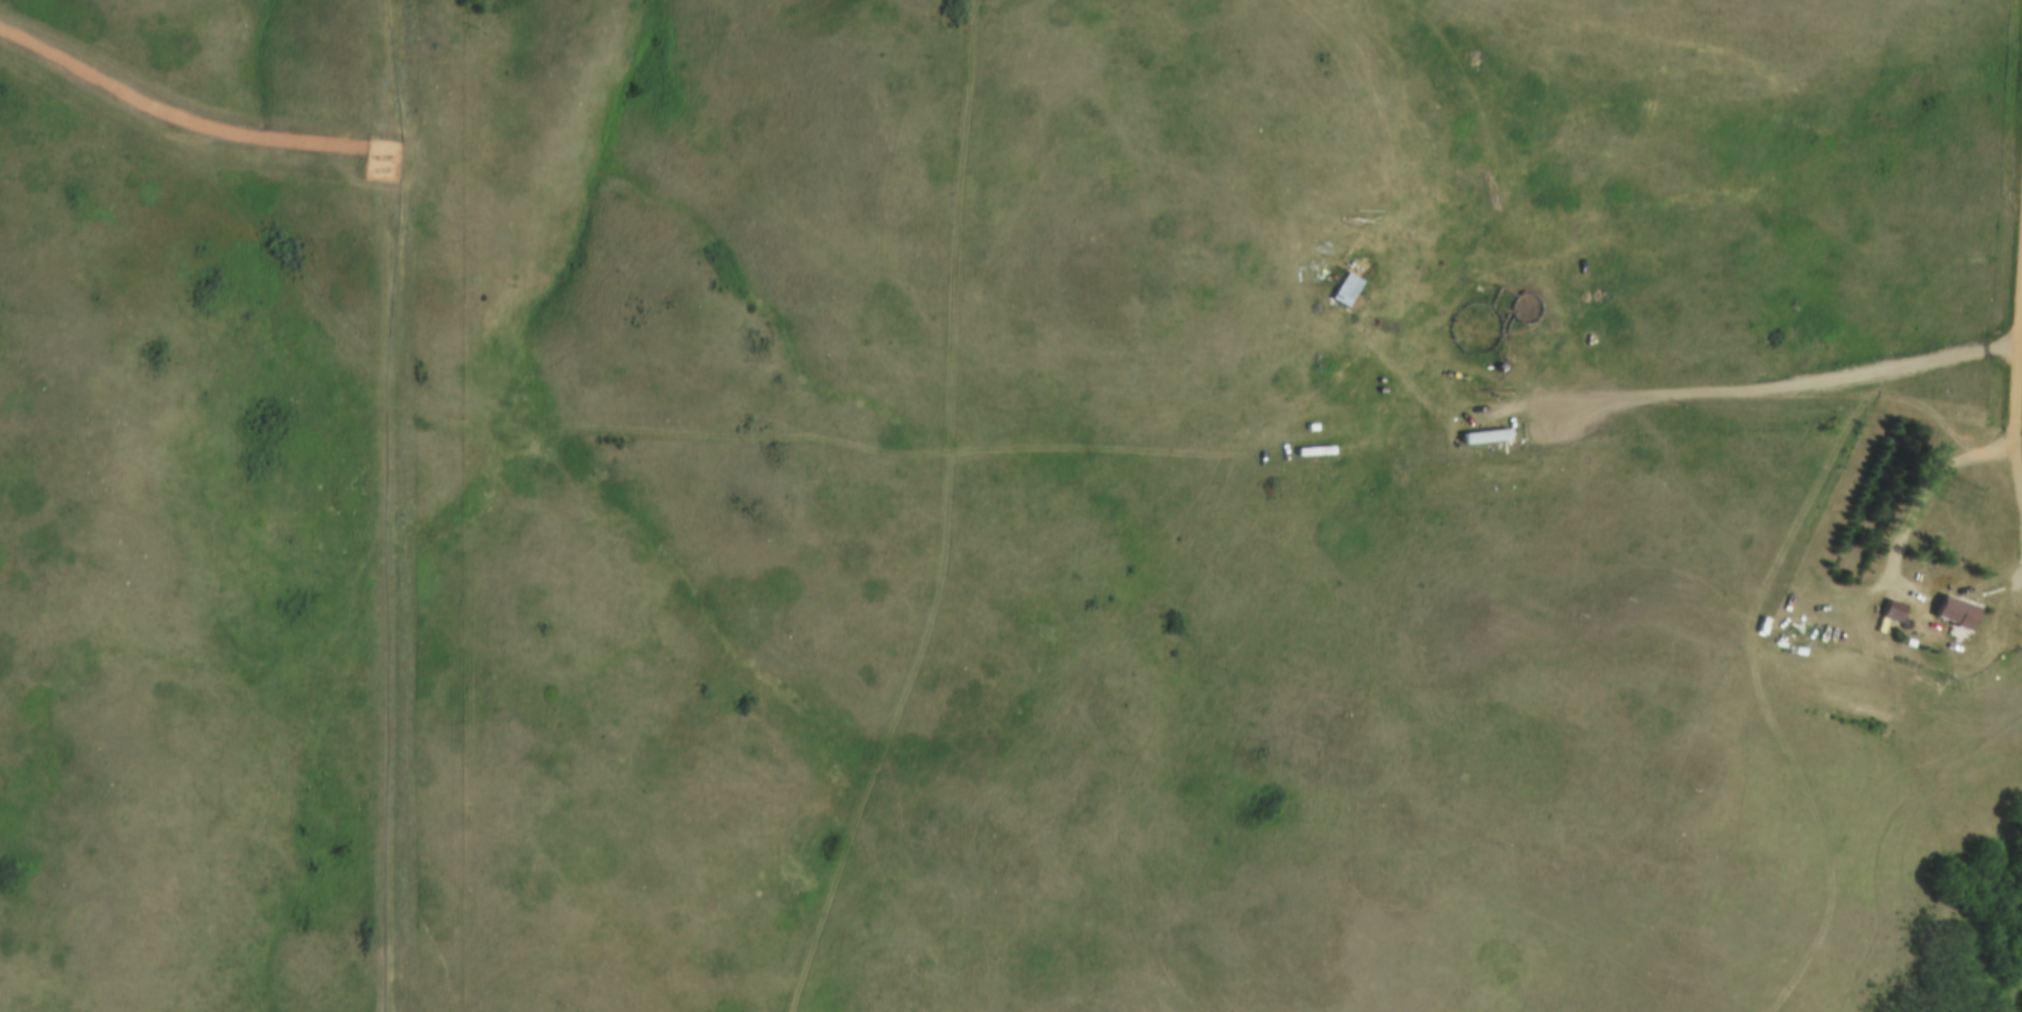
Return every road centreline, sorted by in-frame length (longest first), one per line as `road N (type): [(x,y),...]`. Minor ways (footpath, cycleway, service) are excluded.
road 1 (track): [(1621,395),(1649,421),(1692,507),(1760,568),(1826,599),(1874,597),(1890,585)]

